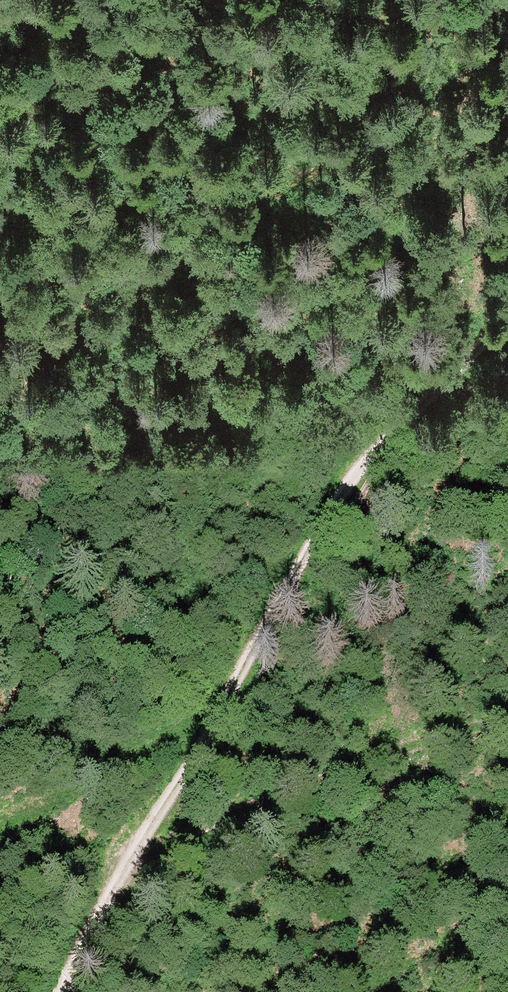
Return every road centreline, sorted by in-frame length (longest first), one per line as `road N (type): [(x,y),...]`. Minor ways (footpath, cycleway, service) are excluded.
road 1 (track): [(70,991),(119,892),(373,463),(507,310)]
road 2 (track): [(119,892),(204,824),(507,719)]
road 3 (track): [(212,0),(0,169)]

